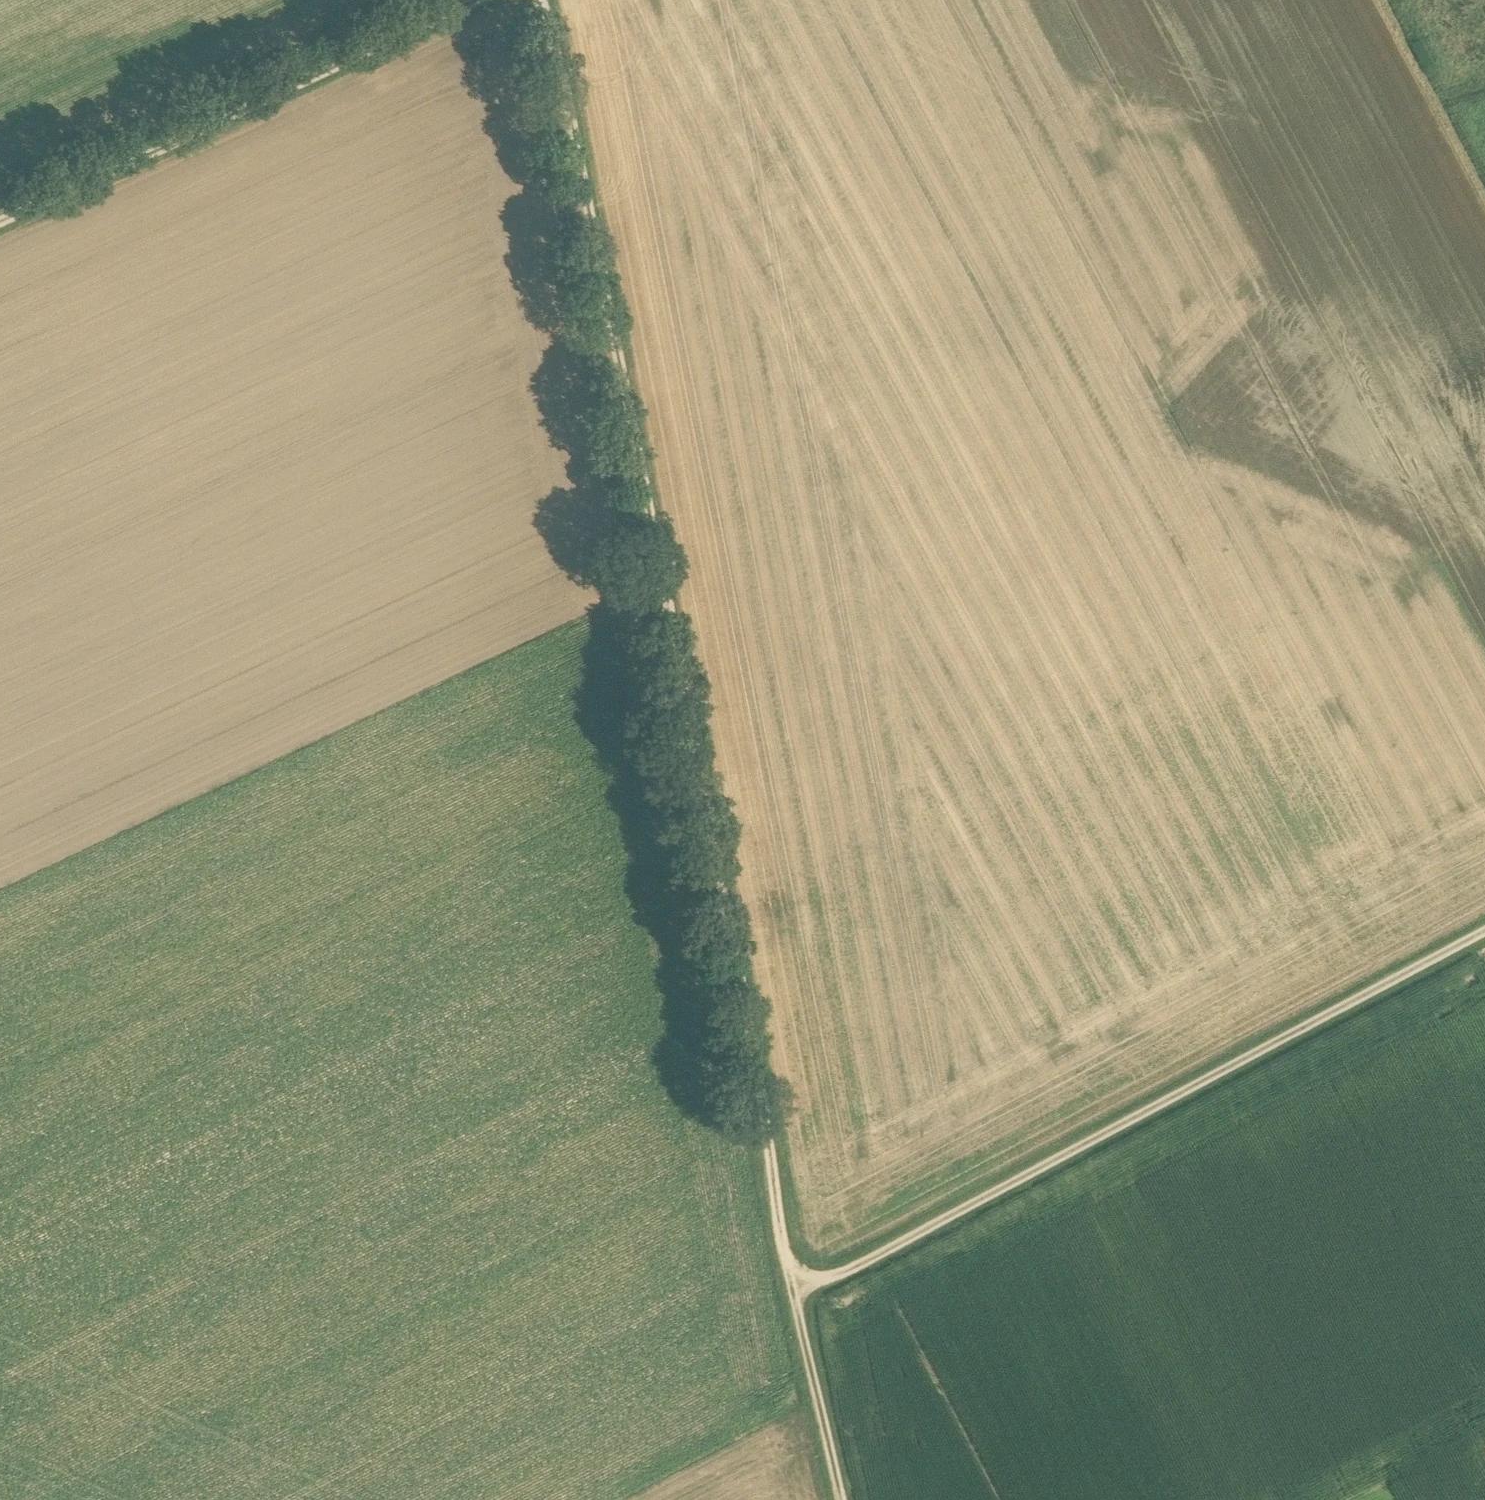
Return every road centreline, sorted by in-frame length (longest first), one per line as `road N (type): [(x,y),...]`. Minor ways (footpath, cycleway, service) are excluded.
road 1 (track): [(797,1297),(567,100),(540,0)]
road 2 (track): [(797,1297),(1484,932)]
road 3 (track): [(475,0),(418,33),(0,221)]
road 4 (track): [(843,1499),(797,1297)]

